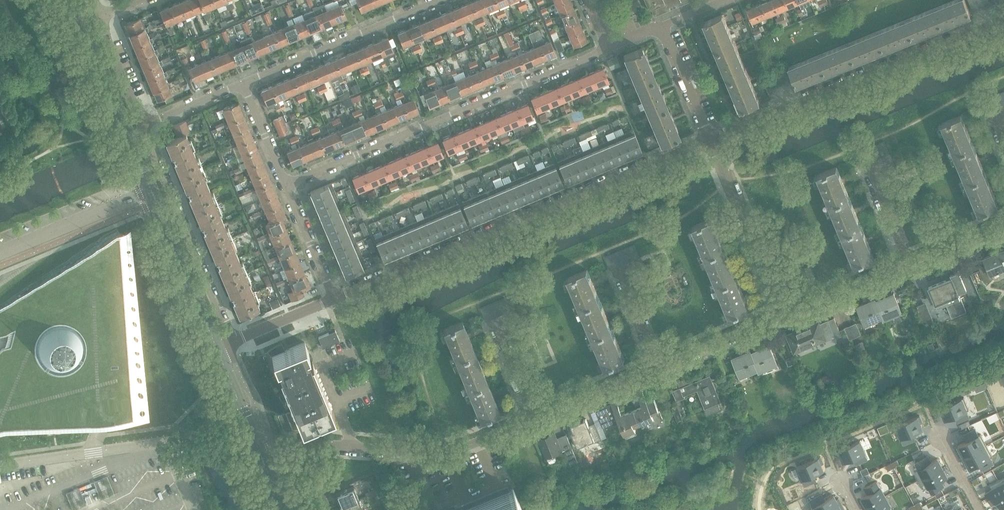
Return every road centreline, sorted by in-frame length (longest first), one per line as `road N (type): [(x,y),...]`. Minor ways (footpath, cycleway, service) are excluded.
road 1 (residential): [(333,297),(709,141)]
road 2 (residential): [(287,185),(609,48)]
road 3 (residential): [(709,141),(1003,21)]
road 4 (unclassified): [(0,467),(153,443),(167,447),(193,509)]
road 5 (residential): [(230,339),(143,125)]
road 6 (residential): [(440,0),(243,84)]
road 7 (residential): [(784,315),(709,141)]
road 8 (residential): [(353,446),(448,453),(533,419)]
road 9 (secondary): [(214,345),(151,191)]
road 10 (secondary): [(151,191),(86,39)]
road 11 (unclassified): [(151,191),(0,253)]
road 12 (residential): [(533,419),(660,366)]
road 13 (residential): [(660,366),(784,315)]
road 14 (residential): [(784,315),(908,264)]
road 15 (secondary): [(263,462),(214,345)]
road 16 (residential): [(709,141),(662,26)]
road 17 (residential): [(333,297),(287,185)]
road 18 (residential): [(908,264),(869,171),(887,163)]
road 19 (residential): [(660,366),(620,273),(637,266)]

